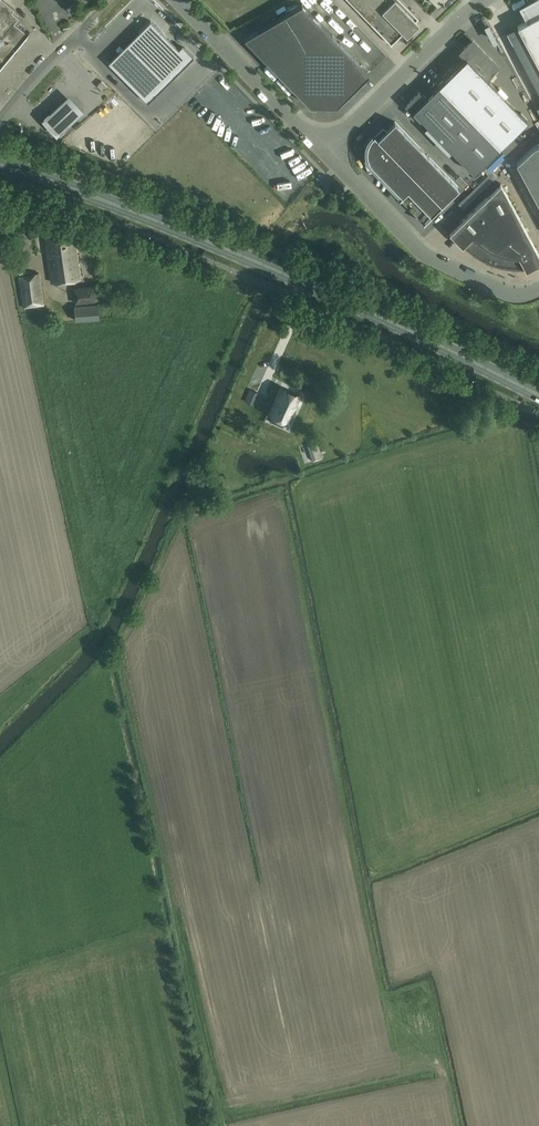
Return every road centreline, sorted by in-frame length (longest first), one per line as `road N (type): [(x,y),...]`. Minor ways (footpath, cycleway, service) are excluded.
road 1 (primary): [(538,395),(275,270),(0,164)]
road 2 (unclassified): [(538,288),(500,291),(434,260),(325,154)]
road 3 (unclassified): [(325,154),(482,0)]
road 4 (unclassified): [(325,154),(177,0)]
road 5 (unclassified): [(0,121),(112,0)]

